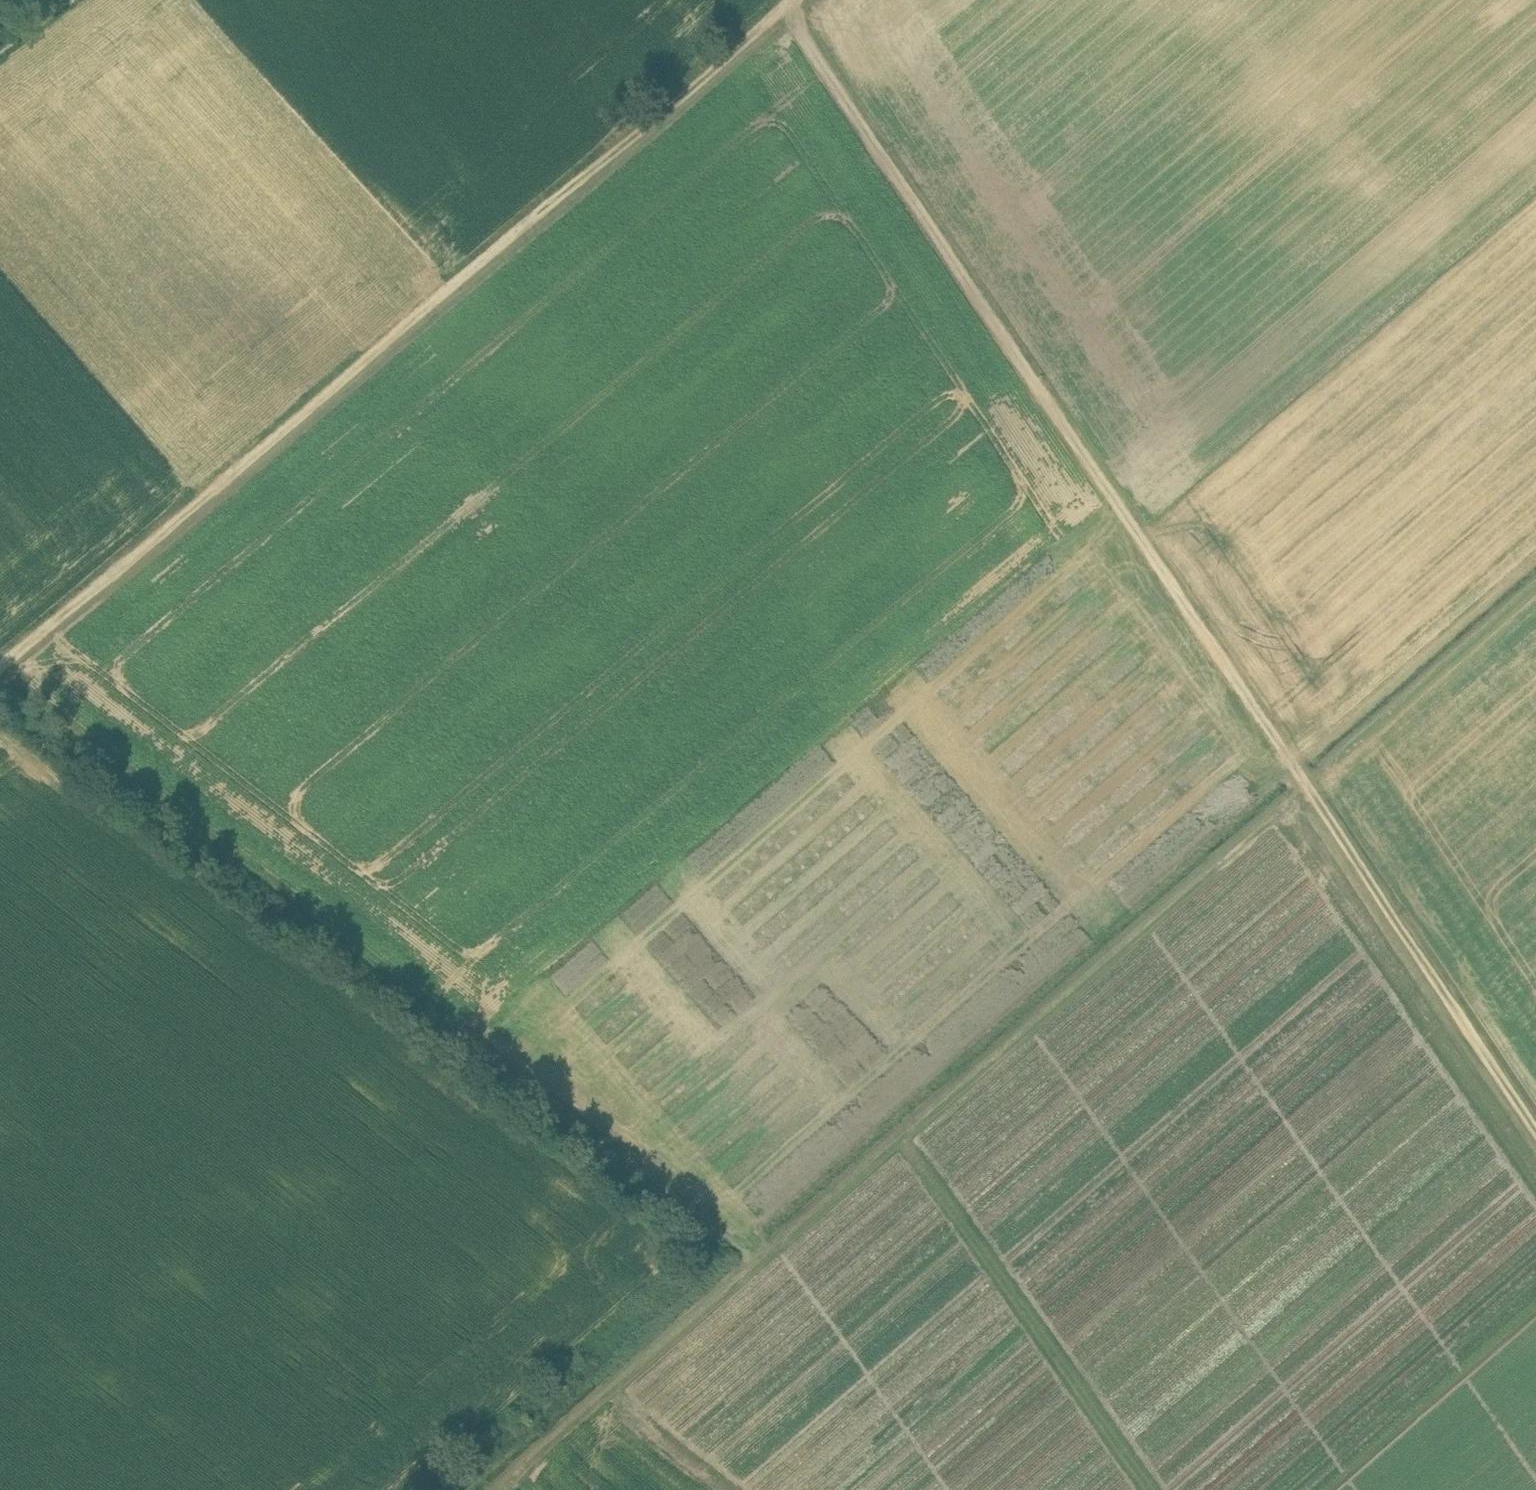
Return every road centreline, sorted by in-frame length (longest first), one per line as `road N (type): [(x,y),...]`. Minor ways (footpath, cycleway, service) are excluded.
road 1 (track): [(886,175),(1535,1135)]
road 2 (track): [(782,0),(0,660)]

